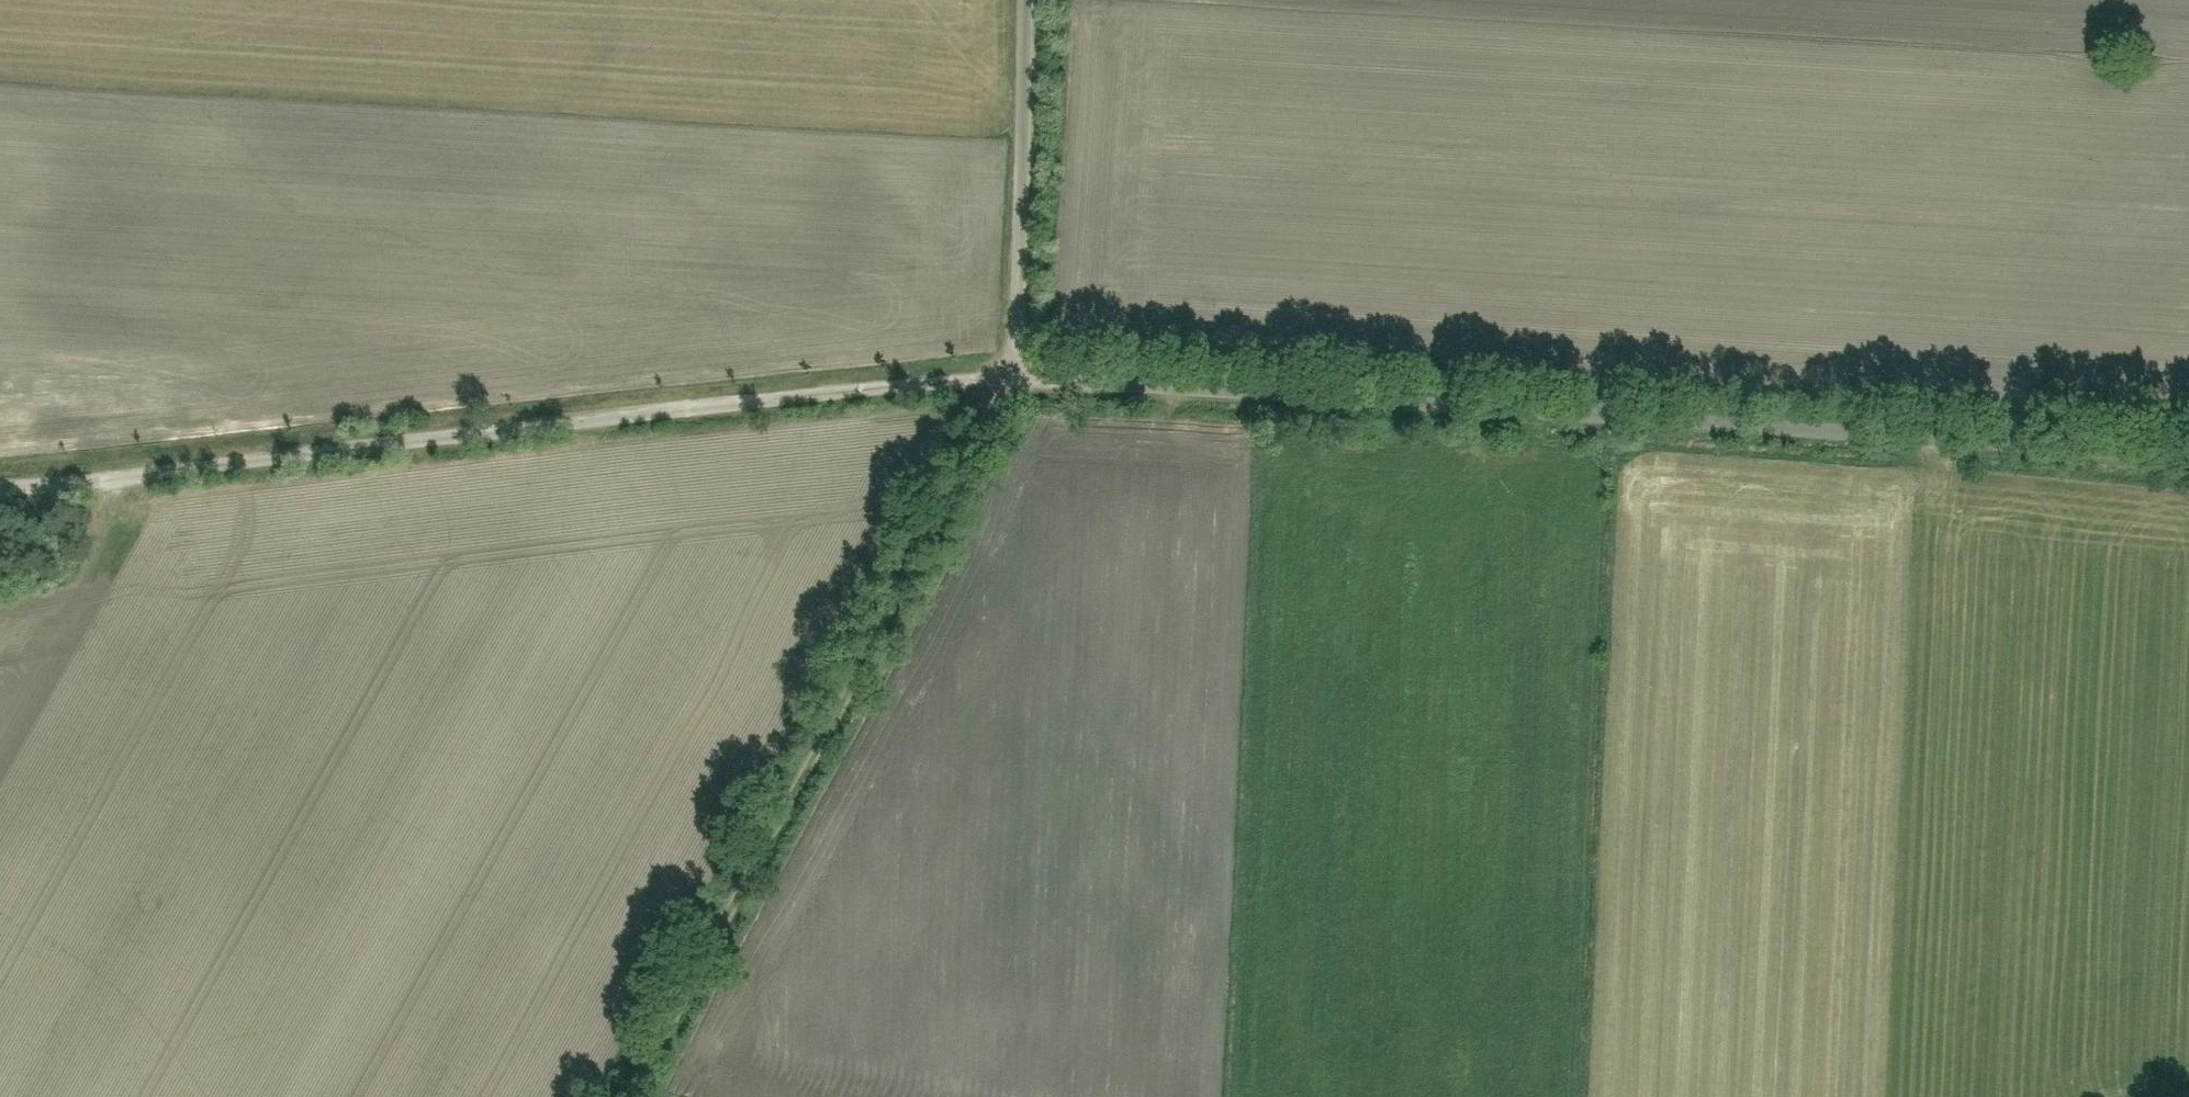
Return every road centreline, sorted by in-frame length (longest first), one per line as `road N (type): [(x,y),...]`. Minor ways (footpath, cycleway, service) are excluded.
road 1 (track): [(632,1096),(1016,381),(0,477)]
road 2 (unclassified): [(2188,463),(1016,381)]
road 3 (residential): [(1016,381),(1031,0)]

